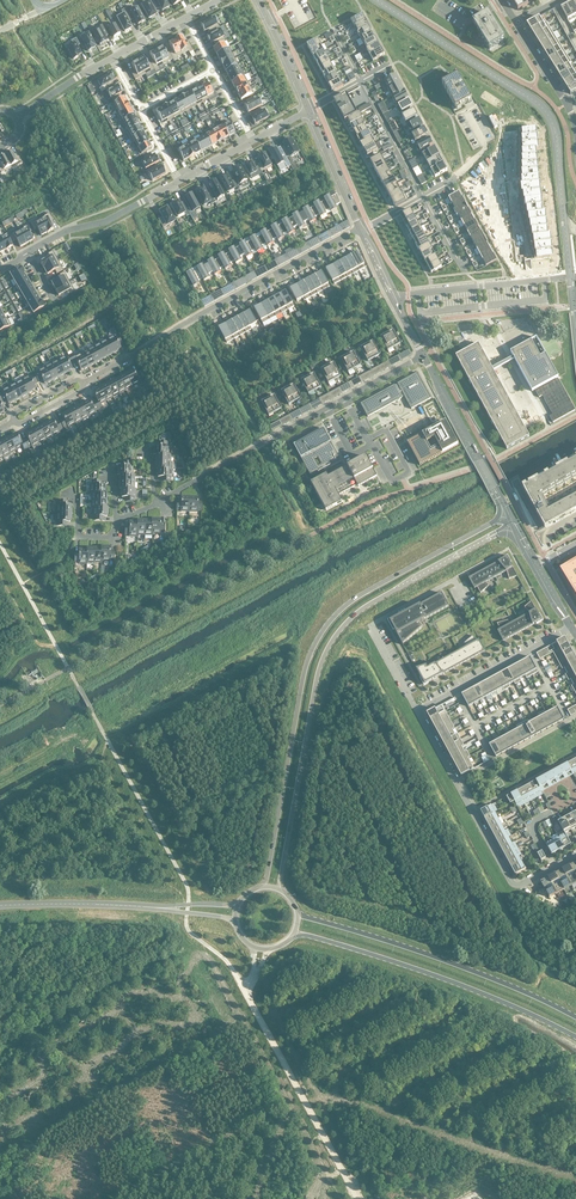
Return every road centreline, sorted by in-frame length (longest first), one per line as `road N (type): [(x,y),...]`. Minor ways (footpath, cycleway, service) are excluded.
road 1 (residential): [(507,514),(365,593),(318,640),(260,889)]
road 2 (residential): [(280,892),(316,679),(330,644),(369,605),(514,526)]
road 3 (unclassified): [(358,229),(83,383)]
road 4 (tertiary): [(291,935),(431,975),(575,1039)]
road 5 (tertiary): [(575,1018),(422,952),(295,915)]
road 6 (residential): [(418,710),(510,879),(525,884),(575,856)]
road 7 (residential): [(358,1198),(240,983),(255,972)]
road 8 (residential): [(346,399),(163,499)]
road 9 (residential): [(418,710),(373,628),(454,581)]
road 10 (residential): [(507,514),(423,356)]
road 11 (residential): [(571,626),(418,710)]
road 12 (tertiary): [(0,907),(161,909)]
road 13 (residential): [(395,298),(531,281)]
road 14 (residential): [(361,81),(424,197)]
road 15 (residential): [(310,110),(358,229)]
road 16 (residential): [(257,0),(310,110)]

